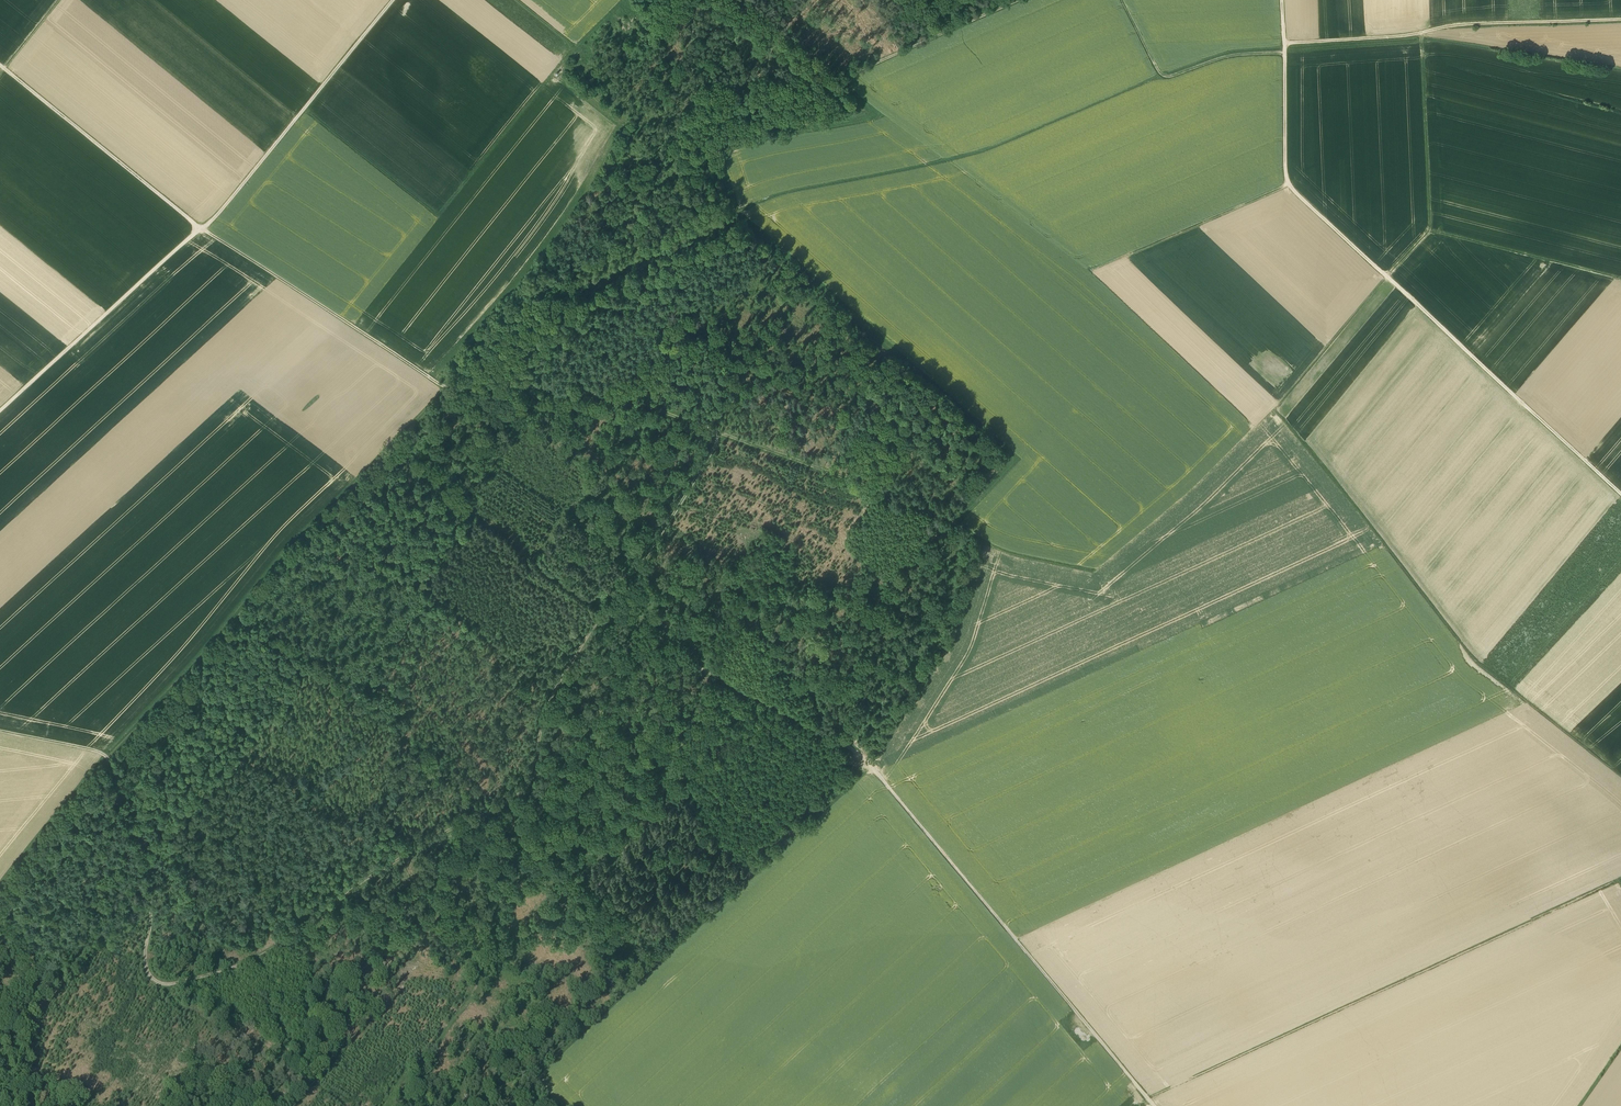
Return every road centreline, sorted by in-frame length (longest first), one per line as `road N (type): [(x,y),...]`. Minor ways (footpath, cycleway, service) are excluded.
road 1 (track): [(1620,776),(1473,658),(1276,411),(1430,229)]
road 2 (track): [(1085,567),(1010,552),(953,519),(635,402),(480,383),(456,388)]
road 3 (track): [(1284,43),(1288,186),(1620,495)]
road 4 (track): [(0,410),(208,225),(392,0)]
road 5 (track): [(0,66),(201,229),(456,388)]
road 6 (track): [(622,0),(575,46),(441,213),(304,108)]
road 7 (track): [(871,767),(1154,1105)]
road 8 (track): [(501,806),(535,774),(558,680),(719,433)]
road 9 (track): [(501,806),(406,850),(315,924),(248,963),(159,983)]
road 10 (track): [(1620,20),(1476,23),(1284,43)]
road 11 (track): [(501,806),(503,931),(465,1014),(393,1105)]
road 12 (track): [(1025,0),(842,77),(742,0)]
road 13 (track): [(605,610),(861,752),(871,767)]
road 14 (track): [(109,759),(147,855),(144,957),(159,983)]
road 15 (track): [(1122,0),(1161,74),(1223,56),(1284,52)]
road 16 (track): [(1430,229),(1620,280)]
road 17 (track): [(1422,34),(1430,229)]

